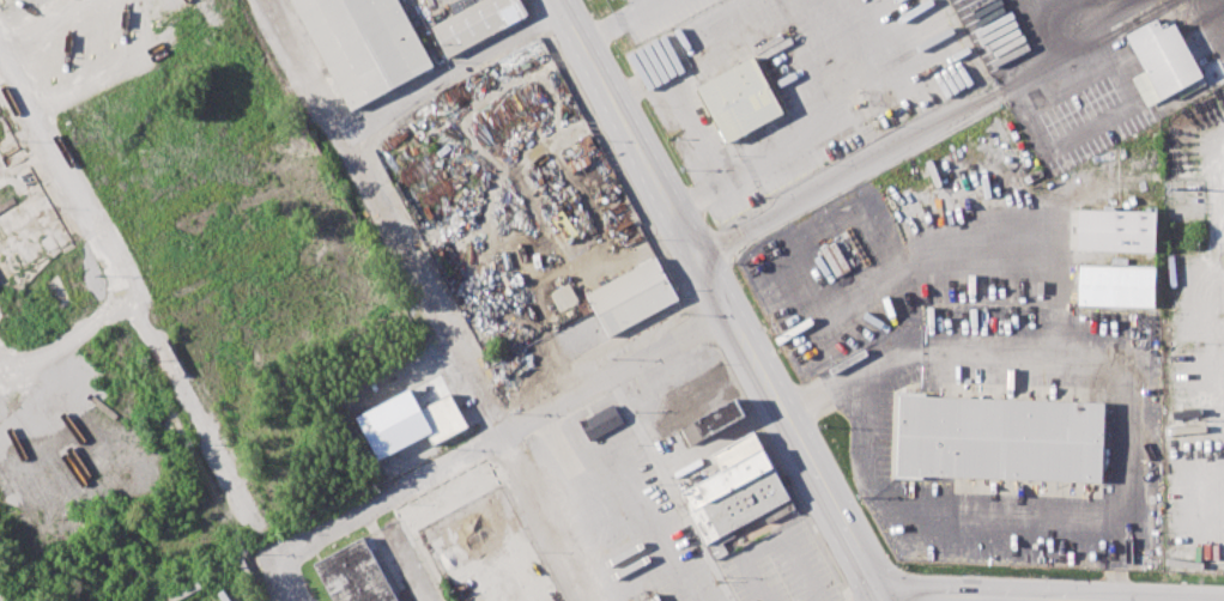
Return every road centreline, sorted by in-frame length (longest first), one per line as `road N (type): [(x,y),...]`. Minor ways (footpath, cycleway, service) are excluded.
road 1 (residential): [(593,600),(270,0)]
road 2 (residential): [(263,536),(0,46)]
road 3 (residential): [(732,310),(280,558)]
road 4 (tertiary): [(784,409),(557,0)]
road 5 (residential): [(1014,81),(703,257)]
road 6 (residential): [(563,11),(339,135)]
road 7 (tertiary): [(884,600),(784,409)]
road 8 (tertiary): [(1037,600),(908,600)]

